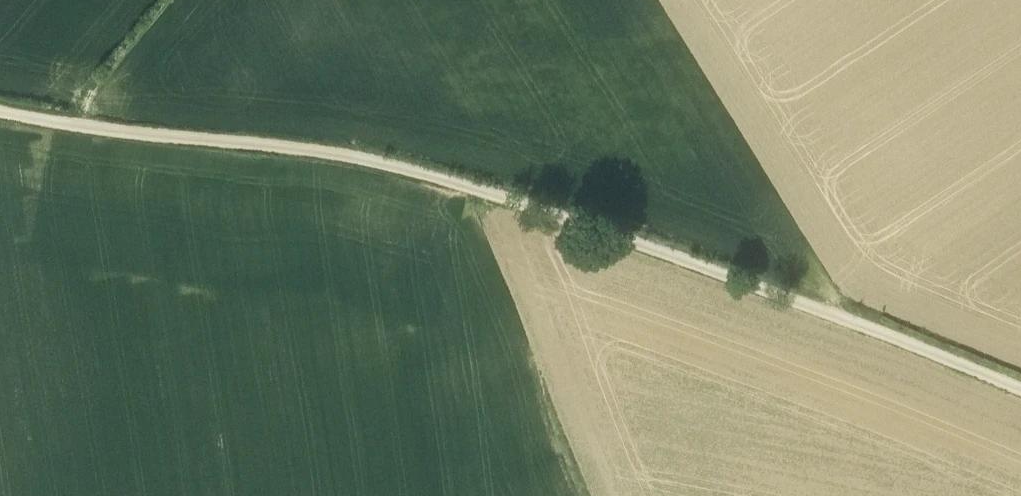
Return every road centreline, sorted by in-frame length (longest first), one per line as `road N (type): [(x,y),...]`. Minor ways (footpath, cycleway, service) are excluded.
road 1 (track): [(72,122),(317,149),(427,174),(622,235),(1020,387)]

